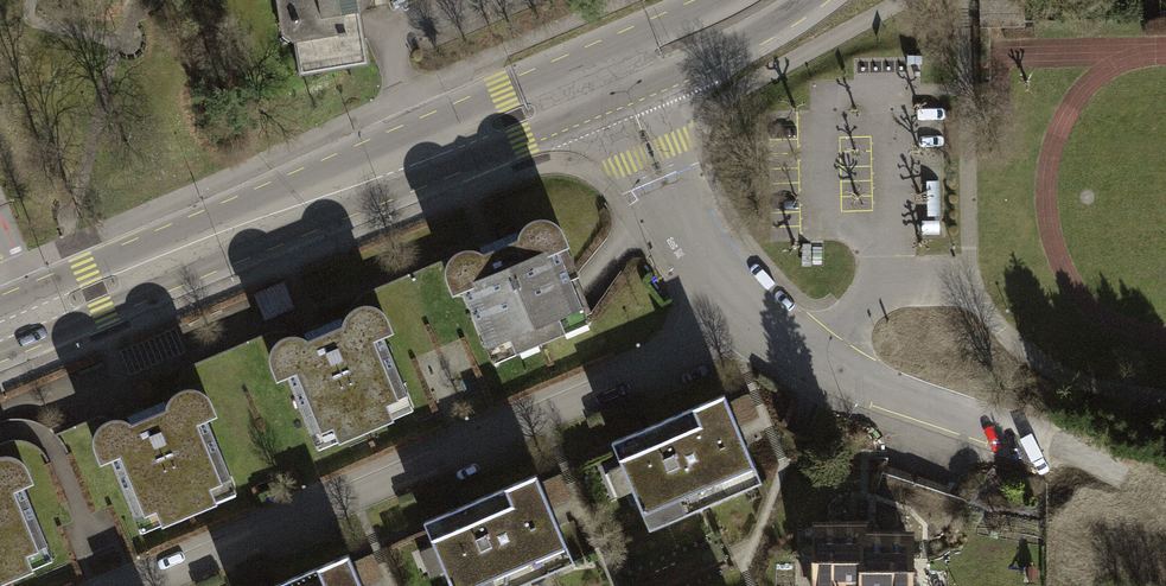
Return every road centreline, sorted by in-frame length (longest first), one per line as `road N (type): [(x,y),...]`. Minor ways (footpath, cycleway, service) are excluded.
road 1 (secondary): [(618,74),(0,332)]
road 2 (residential): [(759,323),(146,585)]
road 3 (residential): [(618,74),(689,234),(759,323)]
road 4 (residential): [(759,323),(865,385),(1017,445)]
road 5 (secondary): [(770,0),(618,74)]

